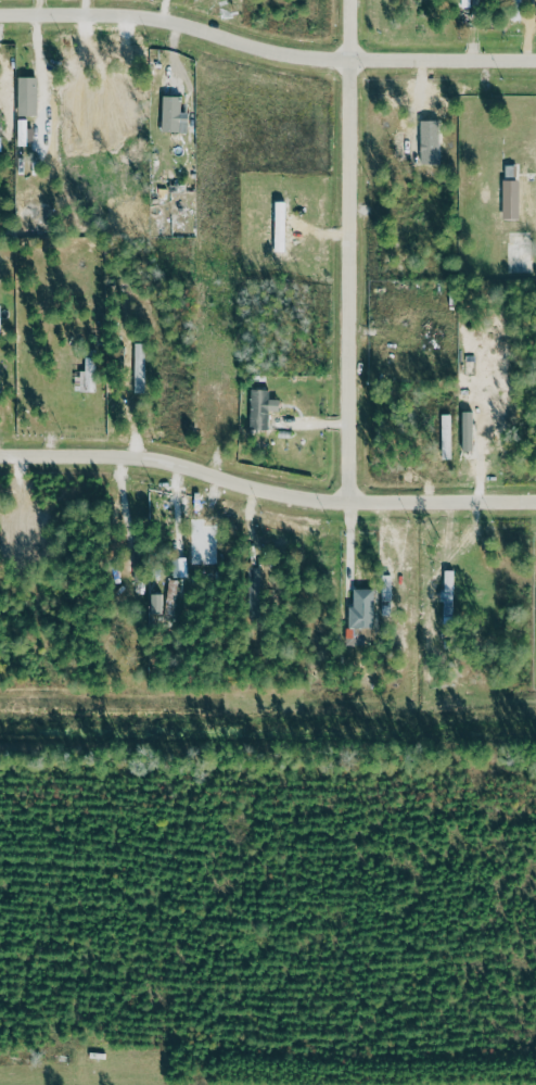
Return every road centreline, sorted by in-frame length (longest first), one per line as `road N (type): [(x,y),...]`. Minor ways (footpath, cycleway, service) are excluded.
road 1 (residential): [(0,454),(135,455),(356,509),(535,509)]
road 2 (residential): [(0,15),(125,14),(359,66),(535,65)]
road 3 (residential): [(359,0),(356,509)]

